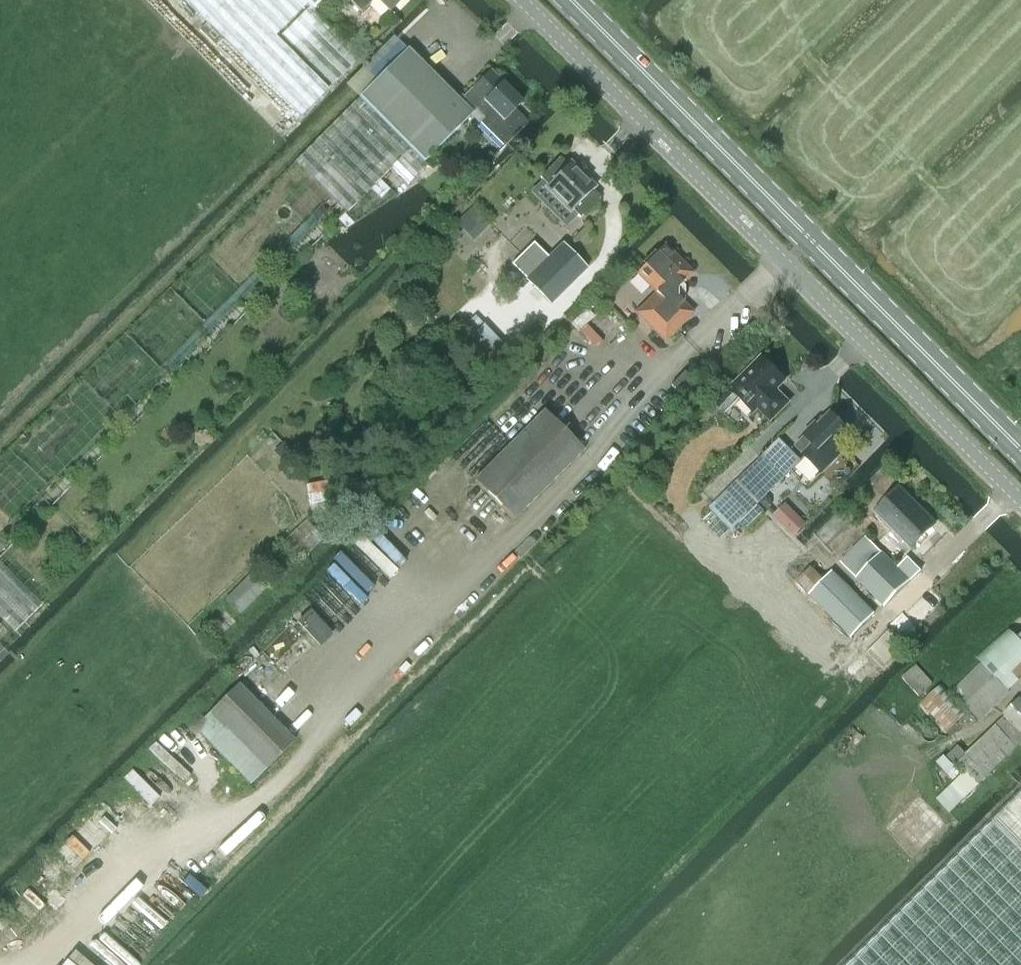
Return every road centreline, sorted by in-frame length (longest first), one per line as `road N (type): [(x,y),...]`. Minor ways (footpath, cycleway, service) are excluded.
road 1 (unclassified): [(1020,501),(521,0)]
road 2 (primary): [(570,0),(1020,451)]

